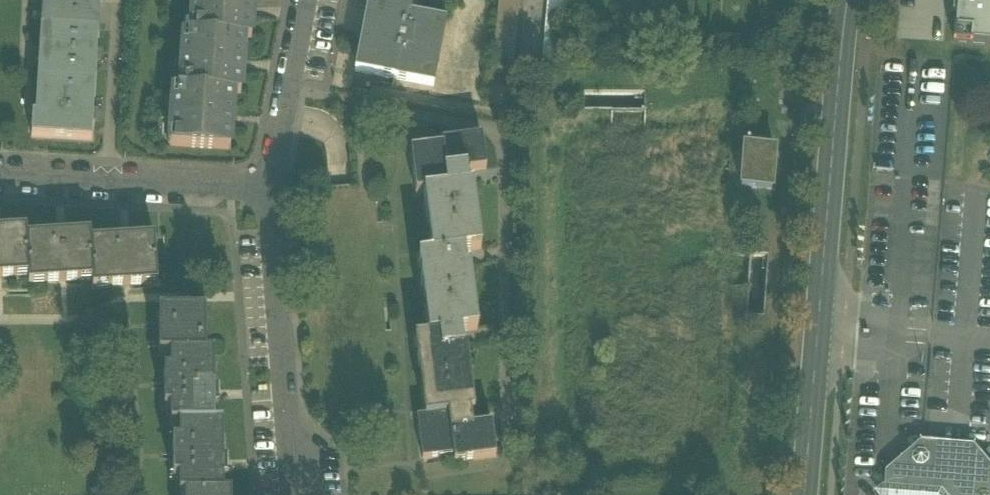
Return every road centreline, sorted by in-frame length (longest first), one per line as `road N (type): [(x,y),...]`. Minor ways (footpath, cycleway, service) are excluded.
road 1 (secondary): [(846,0),(804,494)]
road 2 (residential): [(344,490),(289,444),(270,189)]
road 3 (residential): [(0,172),(270,189)]
road 4 (residential): [(270,189),(308,0)]

